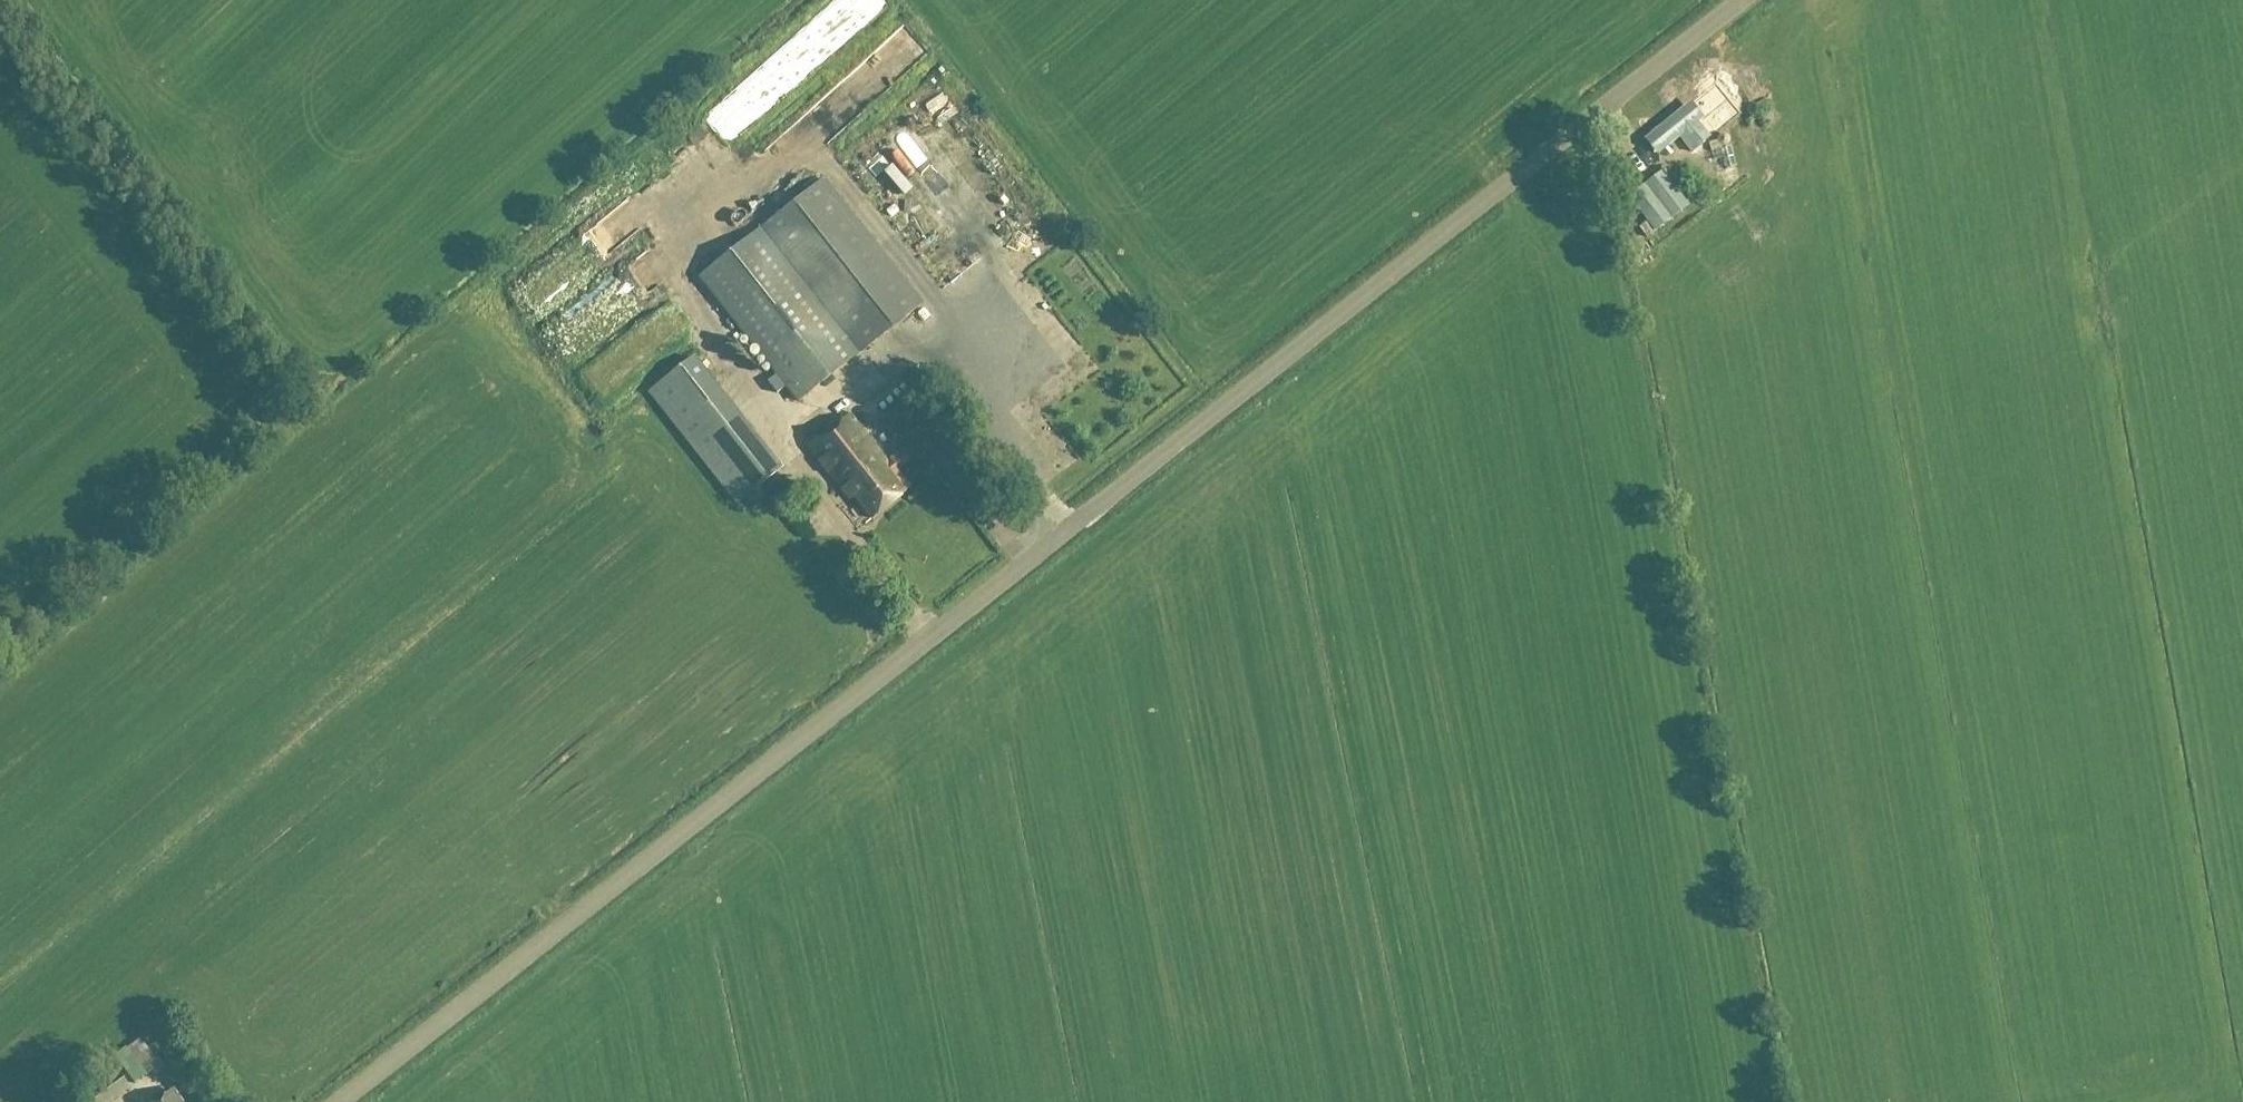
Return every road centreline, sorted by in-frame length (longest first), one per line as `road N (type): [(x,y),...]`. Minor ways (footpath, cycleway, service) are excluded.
road 1 (unclassified): [(347,1101),(1752,0)]

